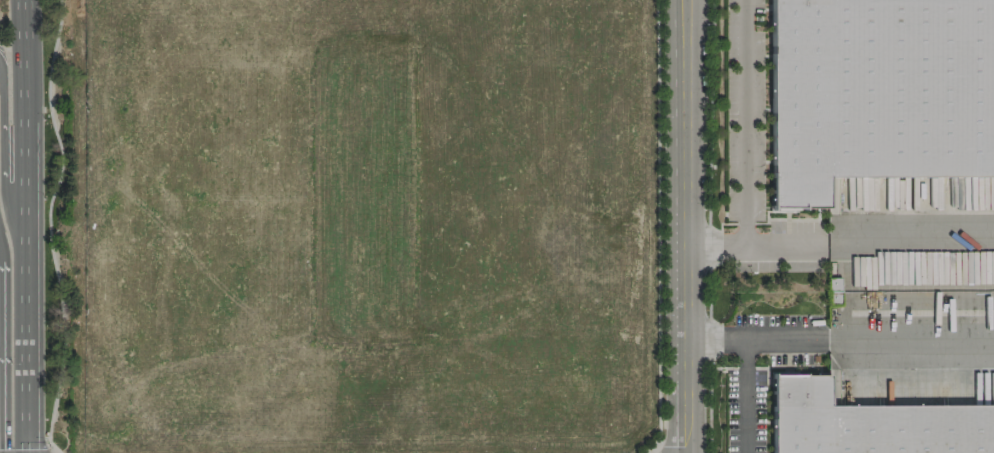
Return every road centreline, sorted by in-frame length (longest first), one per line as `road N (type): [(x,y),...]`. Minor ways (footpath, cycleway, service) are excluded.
road 1 (primary): [(26,452),(24,0)]
road 2 (residential): [(688,0),(688,452)]
road 3 (primary): [(26,203),(4,180),(0,73)]

